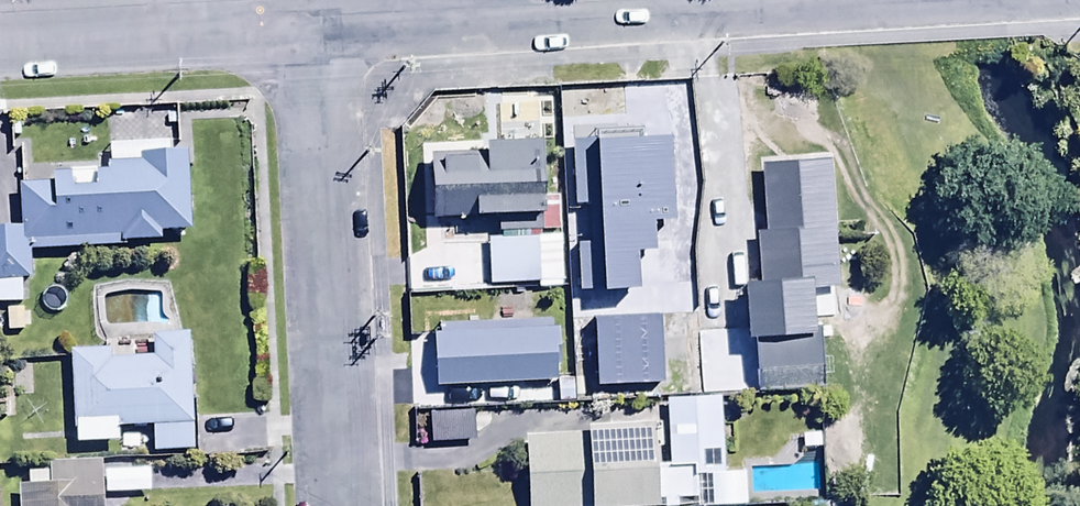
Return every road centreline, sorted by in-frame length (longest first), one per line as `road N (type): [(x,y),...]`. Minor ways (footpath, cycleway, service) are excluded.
road 1 (residential): [(315,21),(340,505)]
road 2 (residential): [(714,0),(315,21)]
road 3 (residential): [(315,21),(0,37)]

